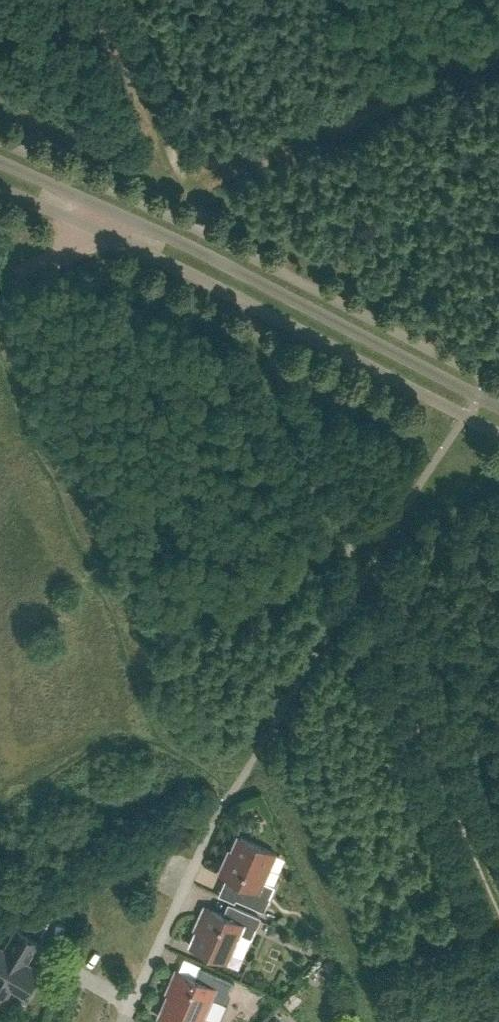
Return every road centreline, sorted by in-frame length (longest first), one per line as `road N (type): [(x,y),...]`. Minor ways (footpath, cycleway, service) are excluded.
road 1 (track): [(498,891),(264,362),(247,303),(221,263),(102,0)]
road 2 (unclassified): [(498,408),(221,263),(0,162)]
road 3 (unclassified): [(0,188),(498,434)]
road 4 (residential): [(127,1021),(212,826)]

